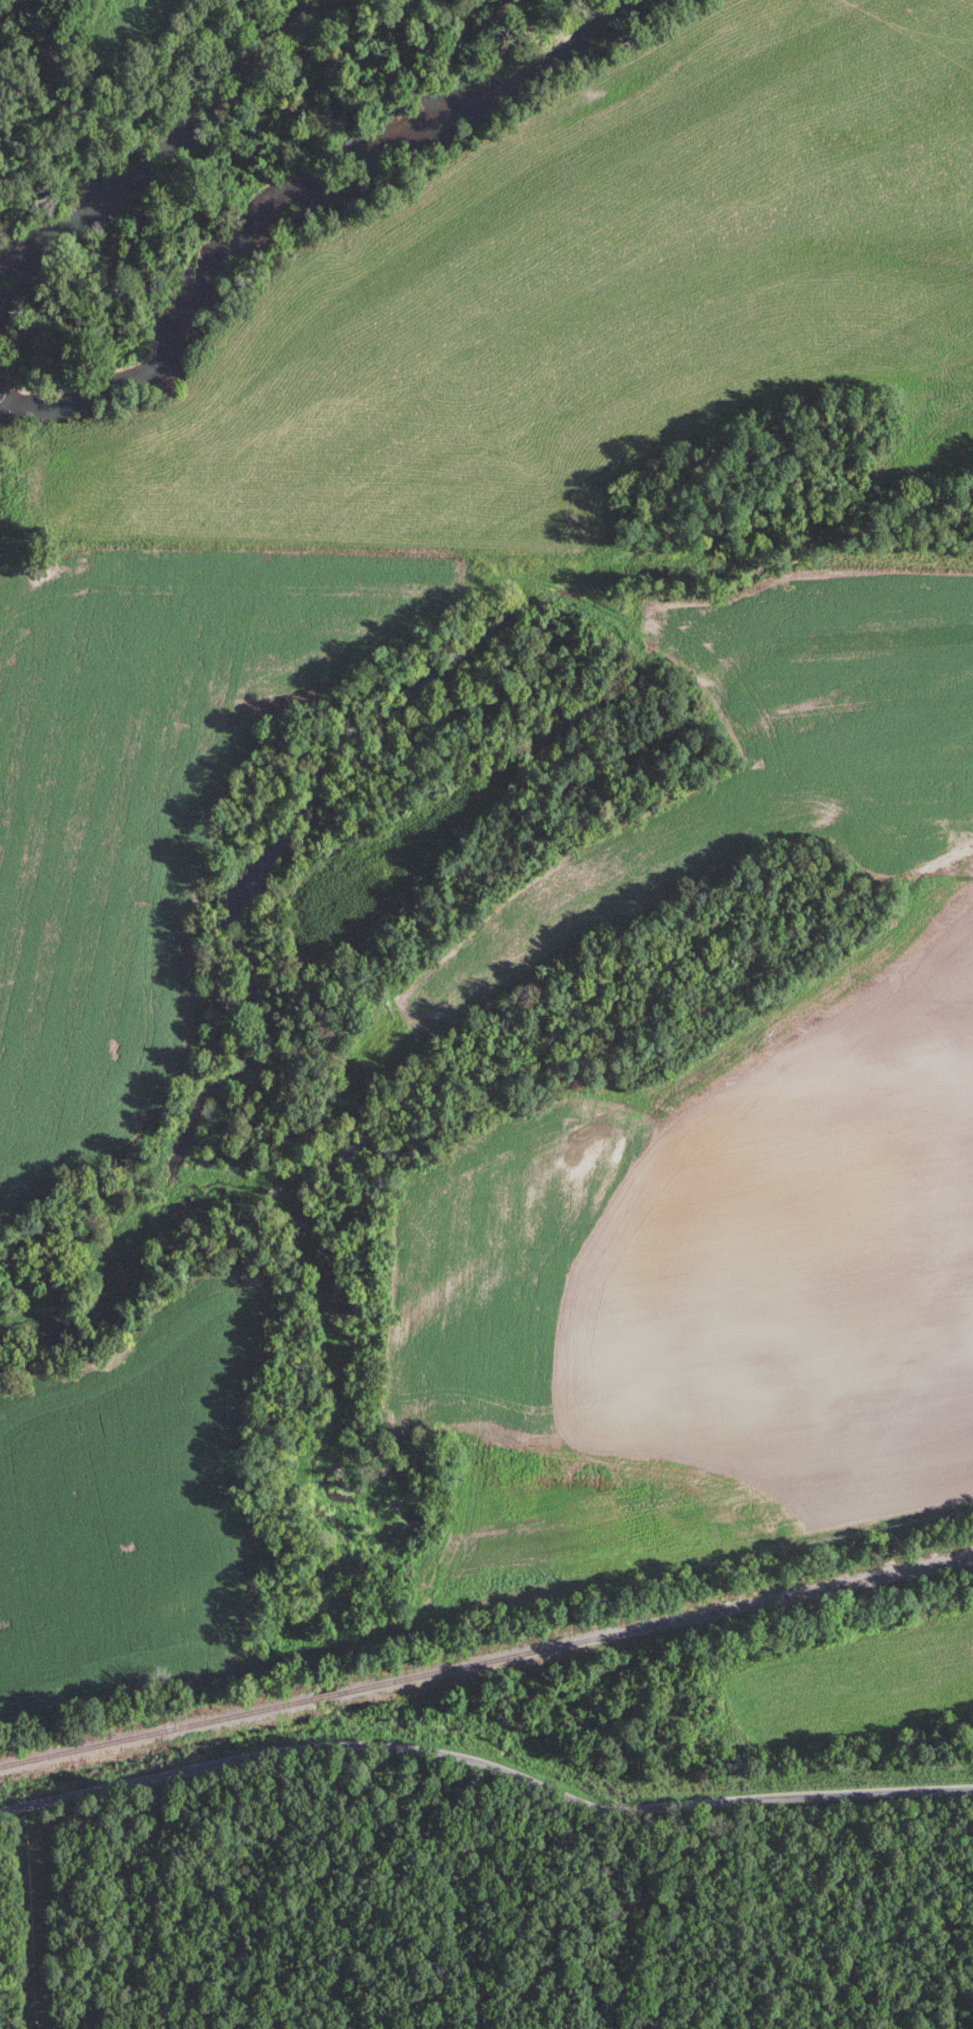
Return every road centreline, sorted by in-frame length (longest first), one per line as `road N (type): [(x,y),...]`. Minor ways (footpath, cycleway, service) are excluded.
road 1 (residential): [(0,1809),(325,1740),(387,1741),(504,1765),(619,1804),(972,1786)]

